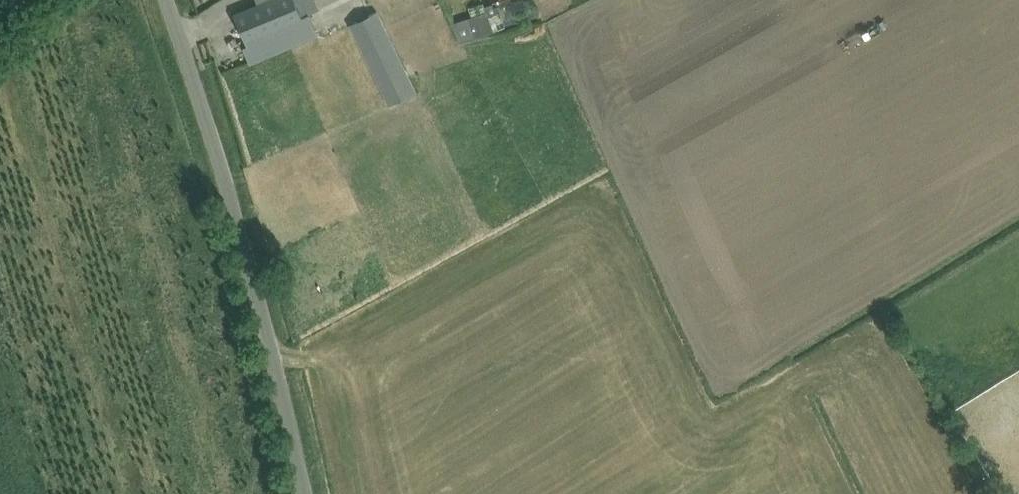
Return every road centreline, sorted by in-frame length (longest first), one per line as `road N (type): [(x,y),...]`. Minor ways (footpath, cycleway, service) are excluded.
road 1 (unclassified): [(300,493),(222,185),(161,0)]

